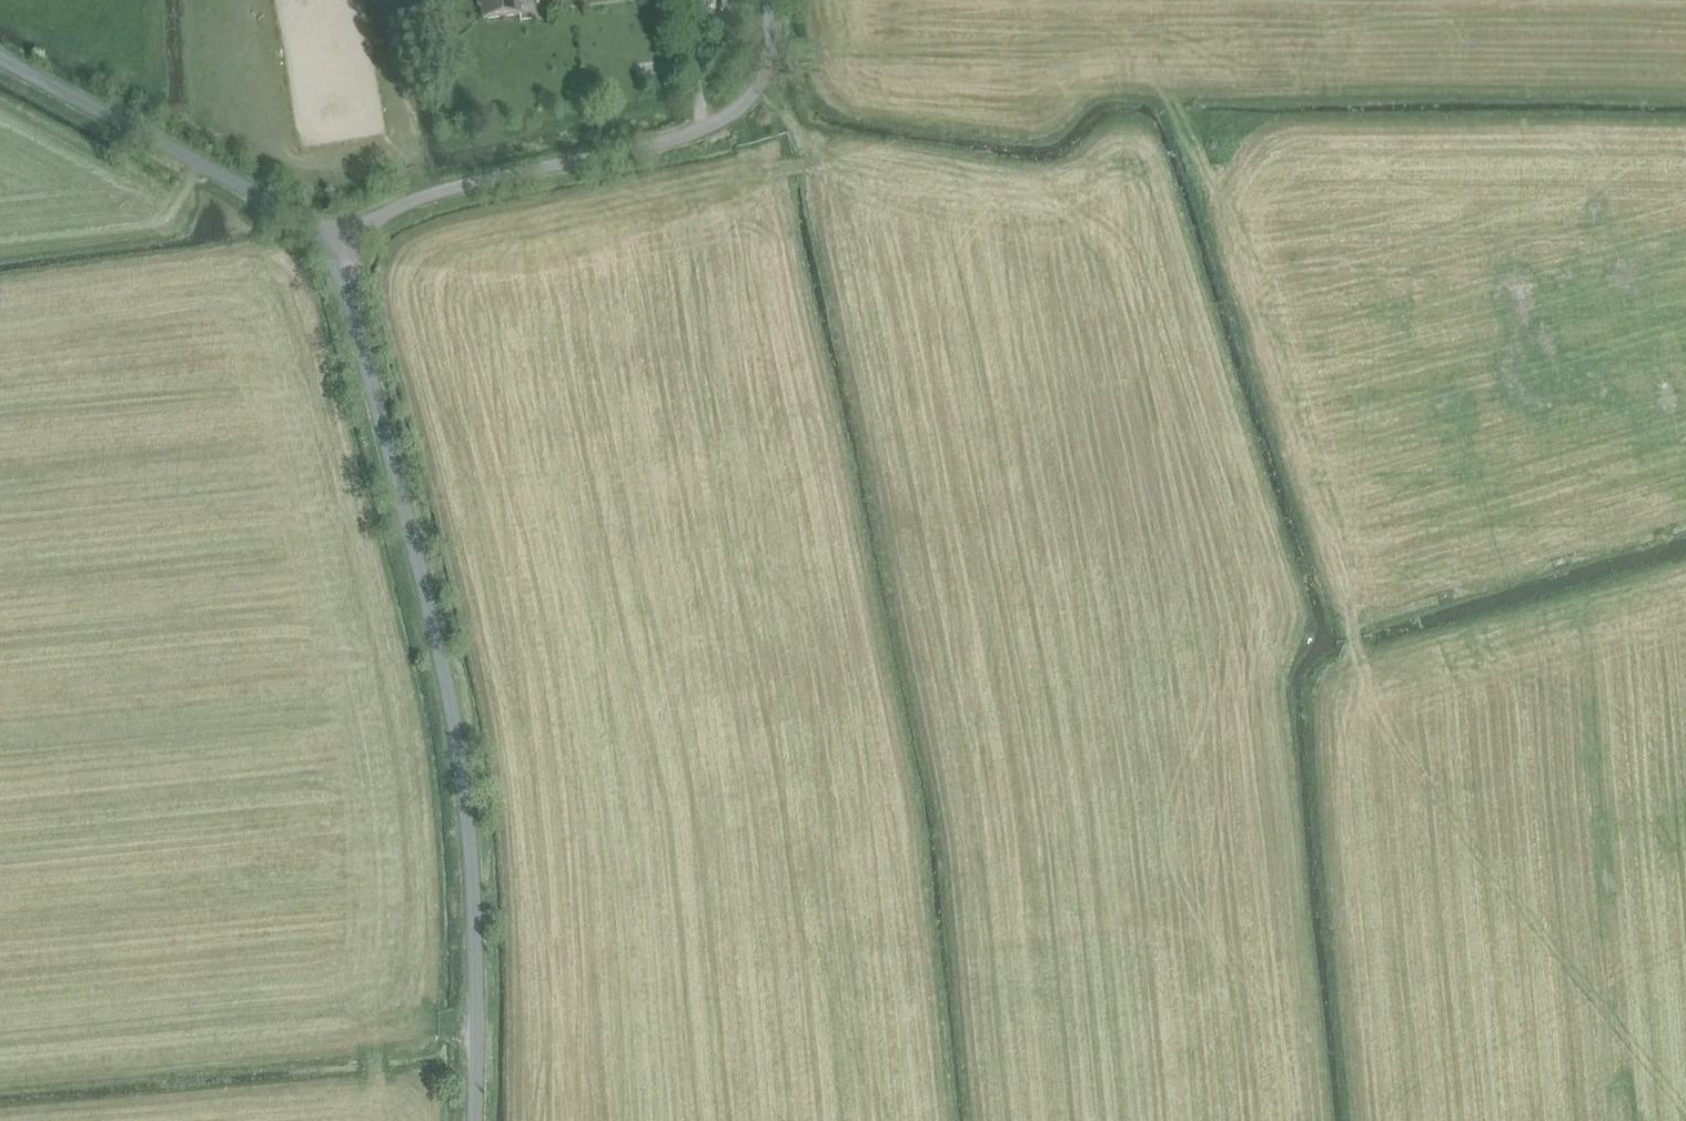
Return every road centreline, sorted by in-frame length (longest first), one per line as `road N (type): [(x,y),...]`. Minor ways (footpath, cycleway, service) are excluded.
road 1 (unclassified): [(474,1120),(470,858),(458,755),(347,298),(324,253)]
road 2 (unclassified): [(324,253),(376,216),(434,192),(684,136),(724,118),(764,71),(767,0)]
road 3 (unclassified): [(324,253),(293,220),(0,58)]

